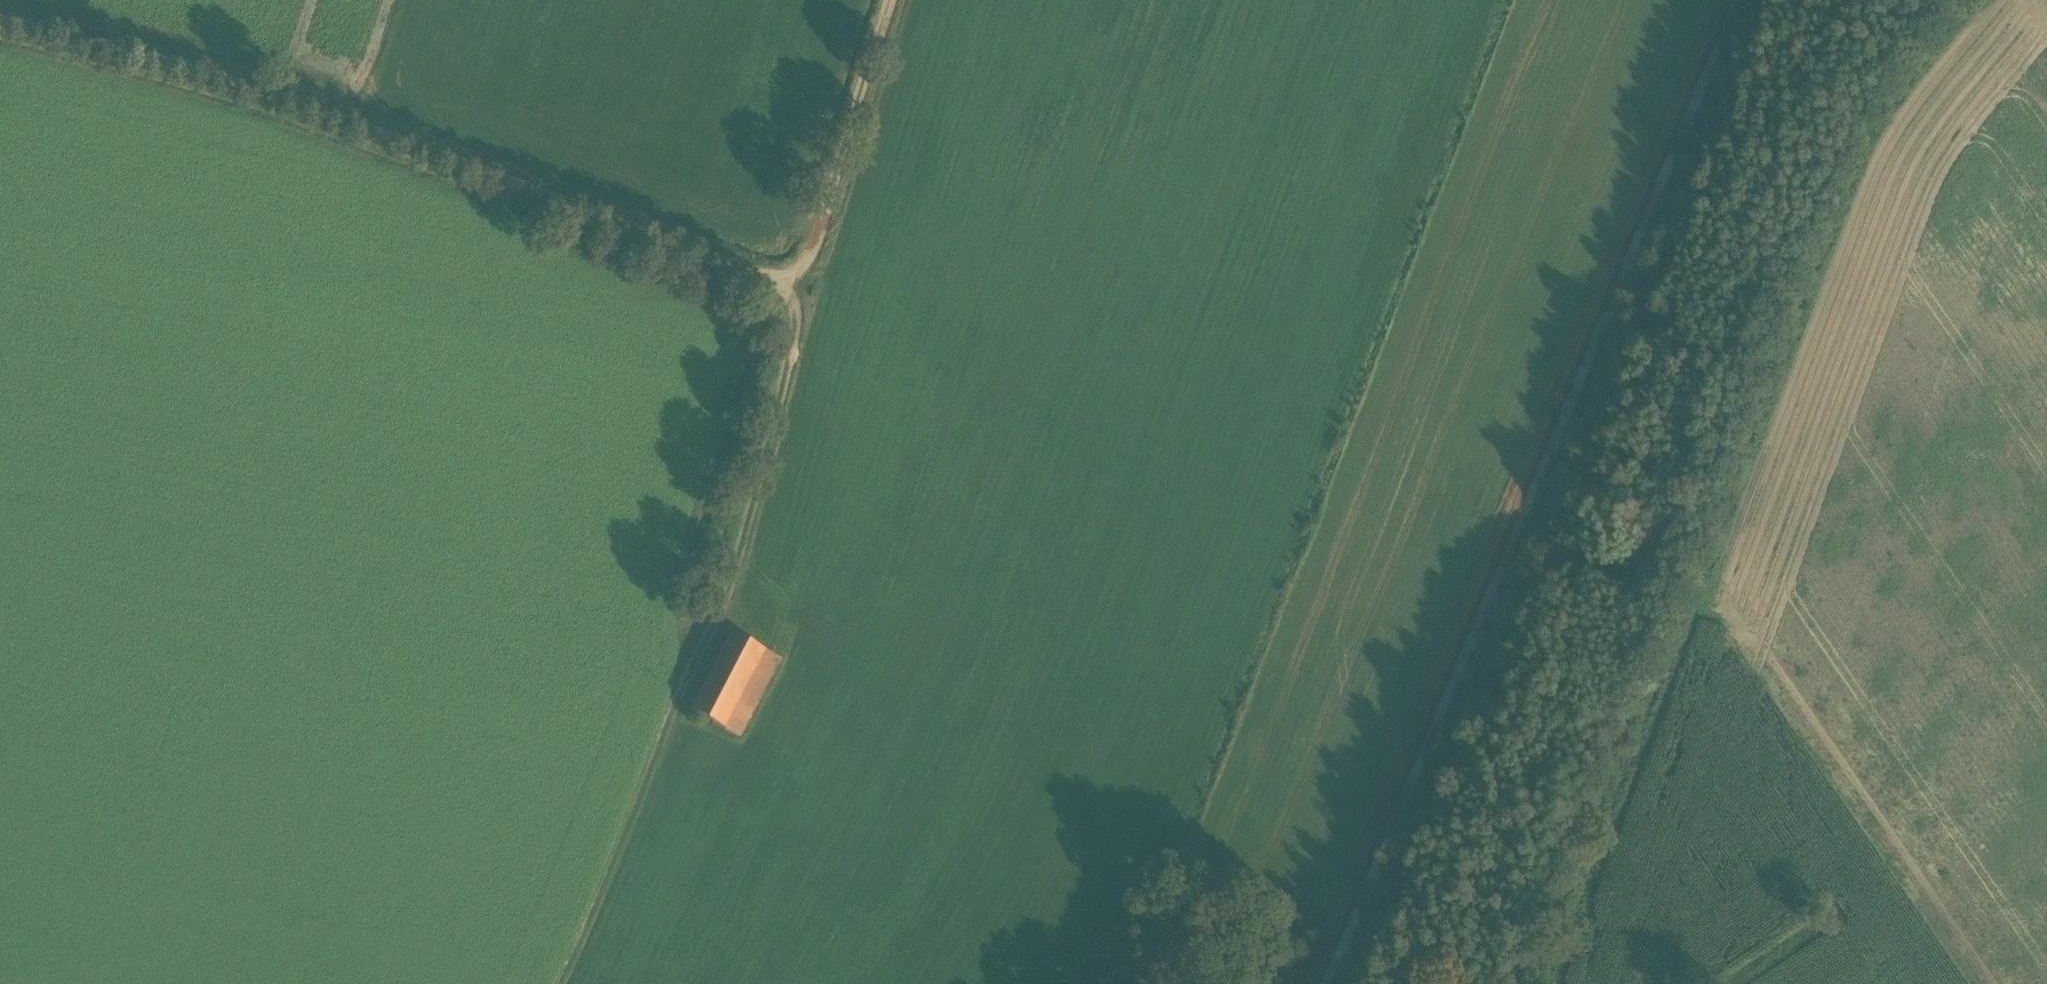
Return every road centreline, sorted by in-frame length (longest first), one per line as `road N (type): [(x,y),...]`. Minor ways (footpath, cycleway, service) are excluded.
road 1 (unclassified): [(796,294),(208,74),(0,18)]
road 2 (track): [(796,294),(780,394),(713,623)]
road 3 (track): [(796,294),(886,0)]

